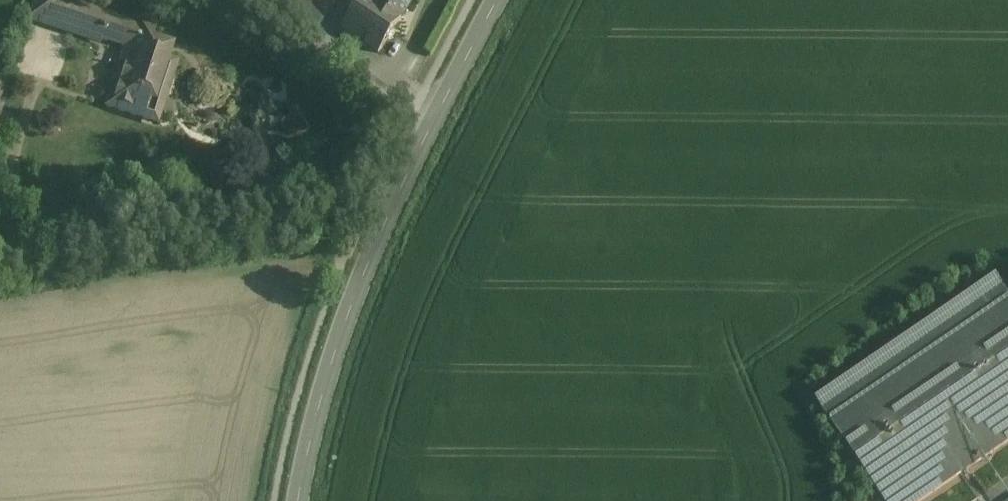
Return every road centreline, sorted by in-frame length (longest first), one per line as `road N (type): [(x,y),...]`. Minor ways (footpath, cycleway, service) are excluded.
road 1 (tertiary): [(299,500),(337,342),(432,122),(496,0)]

